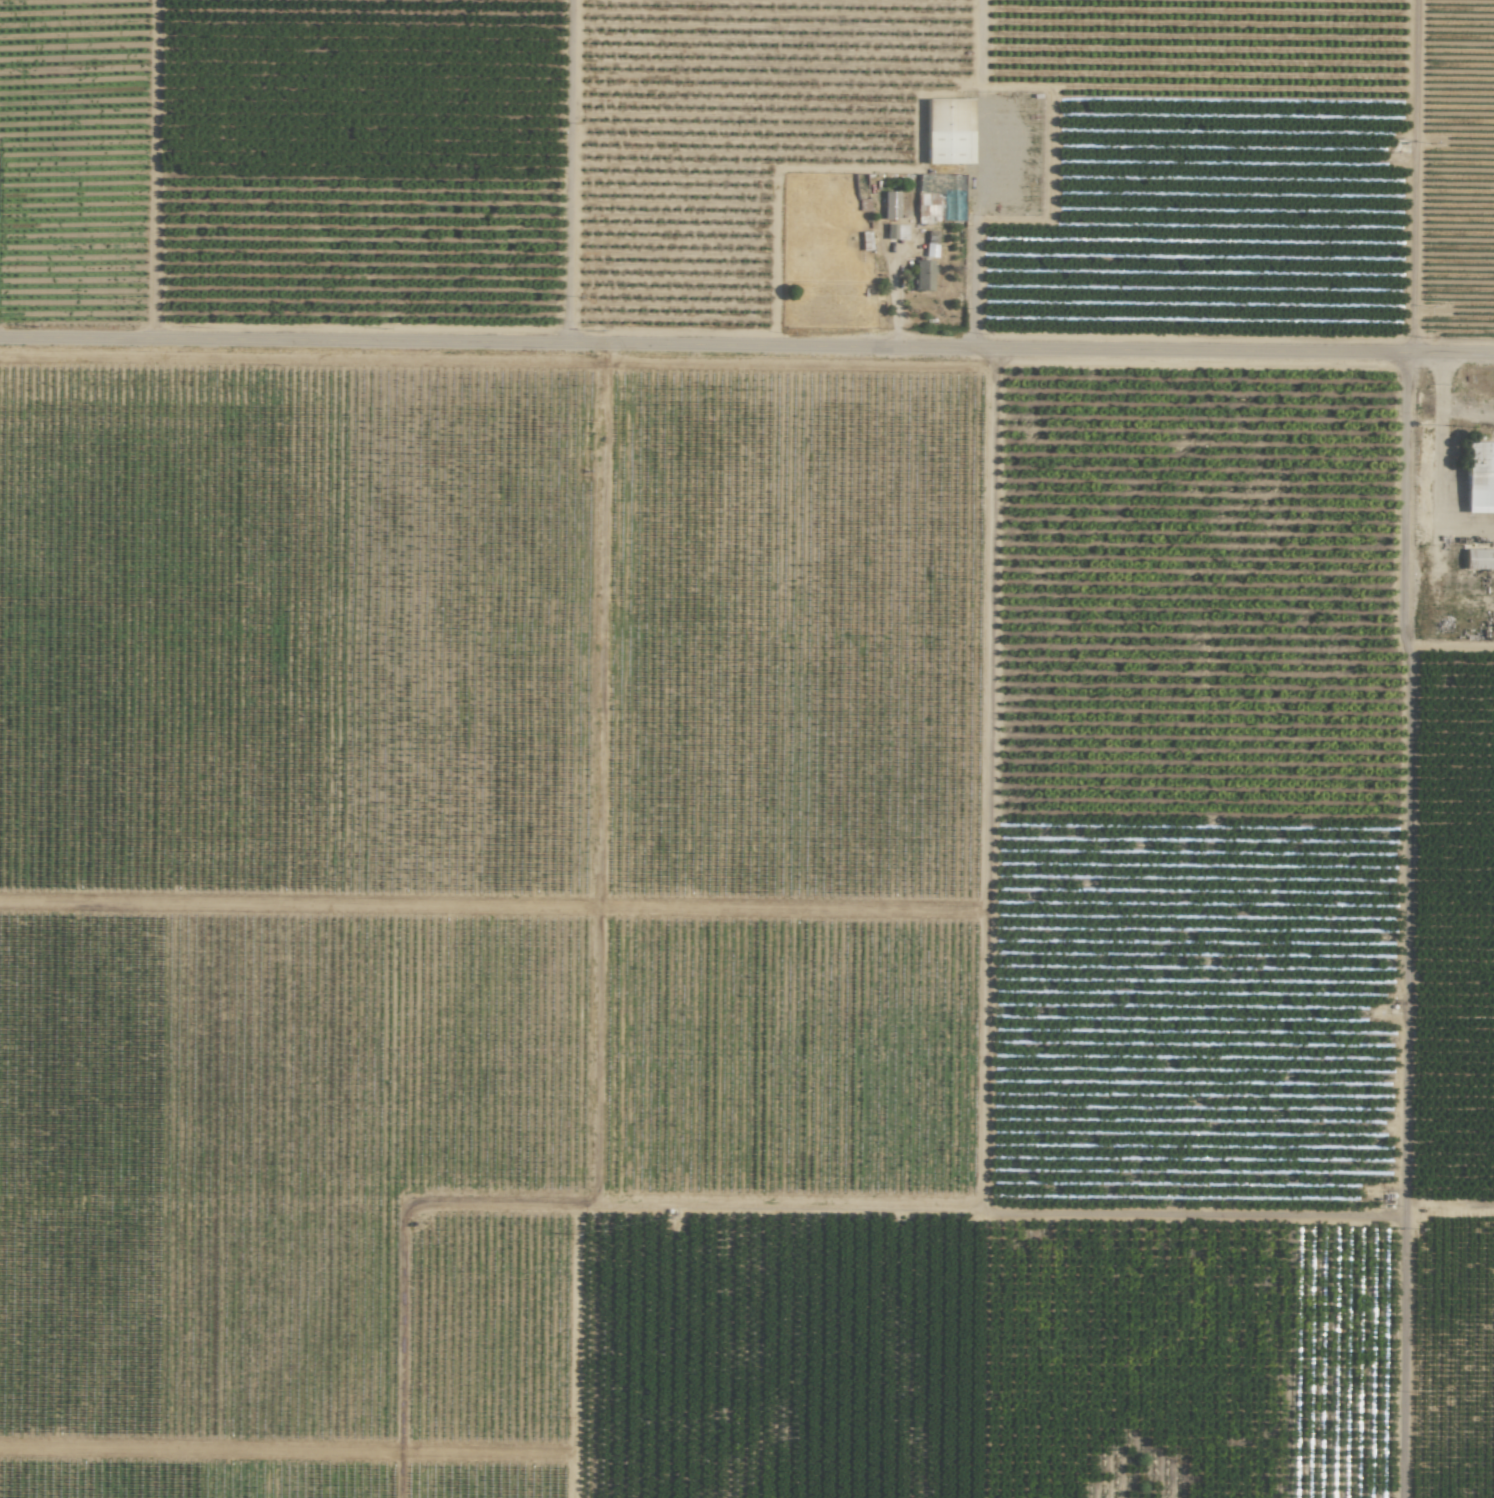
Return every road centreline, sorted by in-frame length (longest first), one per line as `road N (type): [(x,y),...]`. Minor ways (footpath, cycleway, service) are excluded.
road 1 (residential): [(0,352),(1493,357)]

